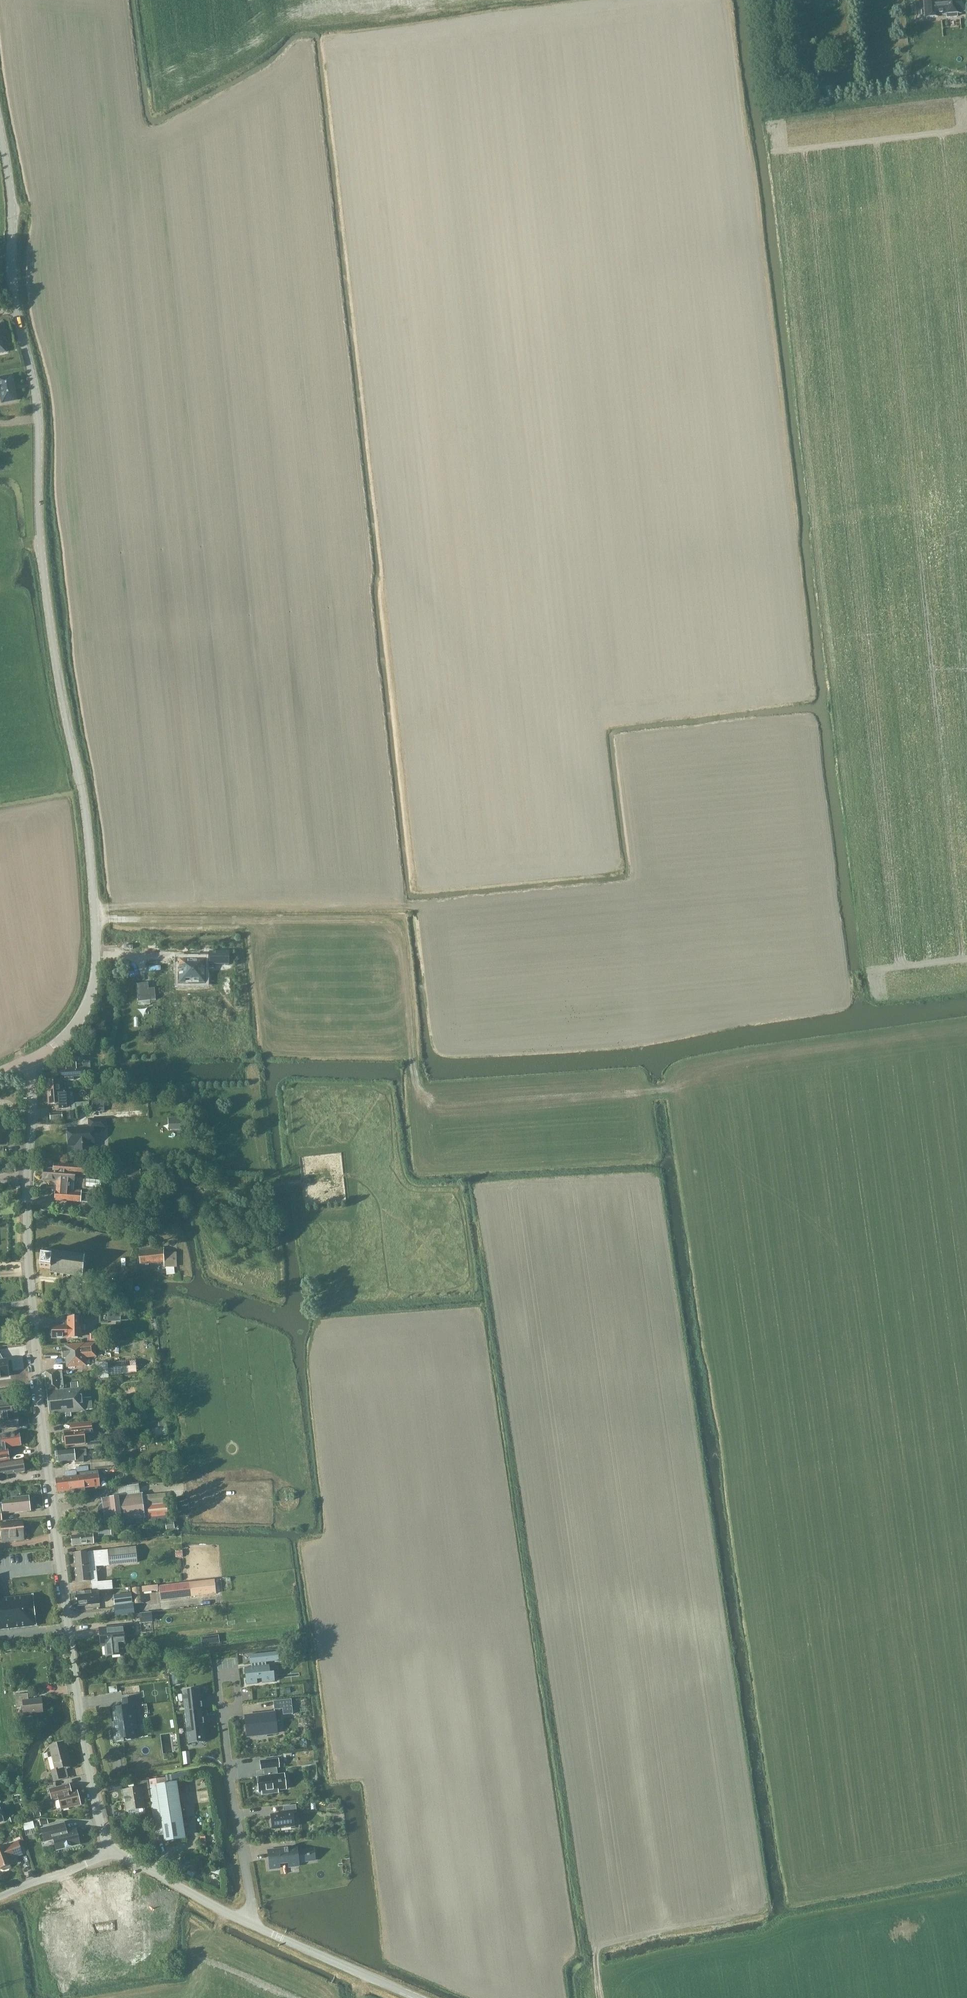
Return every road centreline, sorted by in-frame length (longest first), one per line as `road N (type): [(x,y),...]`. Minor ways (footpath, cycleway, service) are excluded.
road 1 (tertiary): [(27,1061),(77,1020),(96,961),(82,787),(40,547),(38,422),(13,294),(0,132)]
road 2 (residential): [(107,1852),(87,1764),(37,1391),(26,1215),(32,1098)]
road 3 (residential): [(246,1922),(222,1712)]
road 4 (residential): [(107,1852),(246,1922)]
road 5 (unclassified): [(282,1938),(413,1997)]

